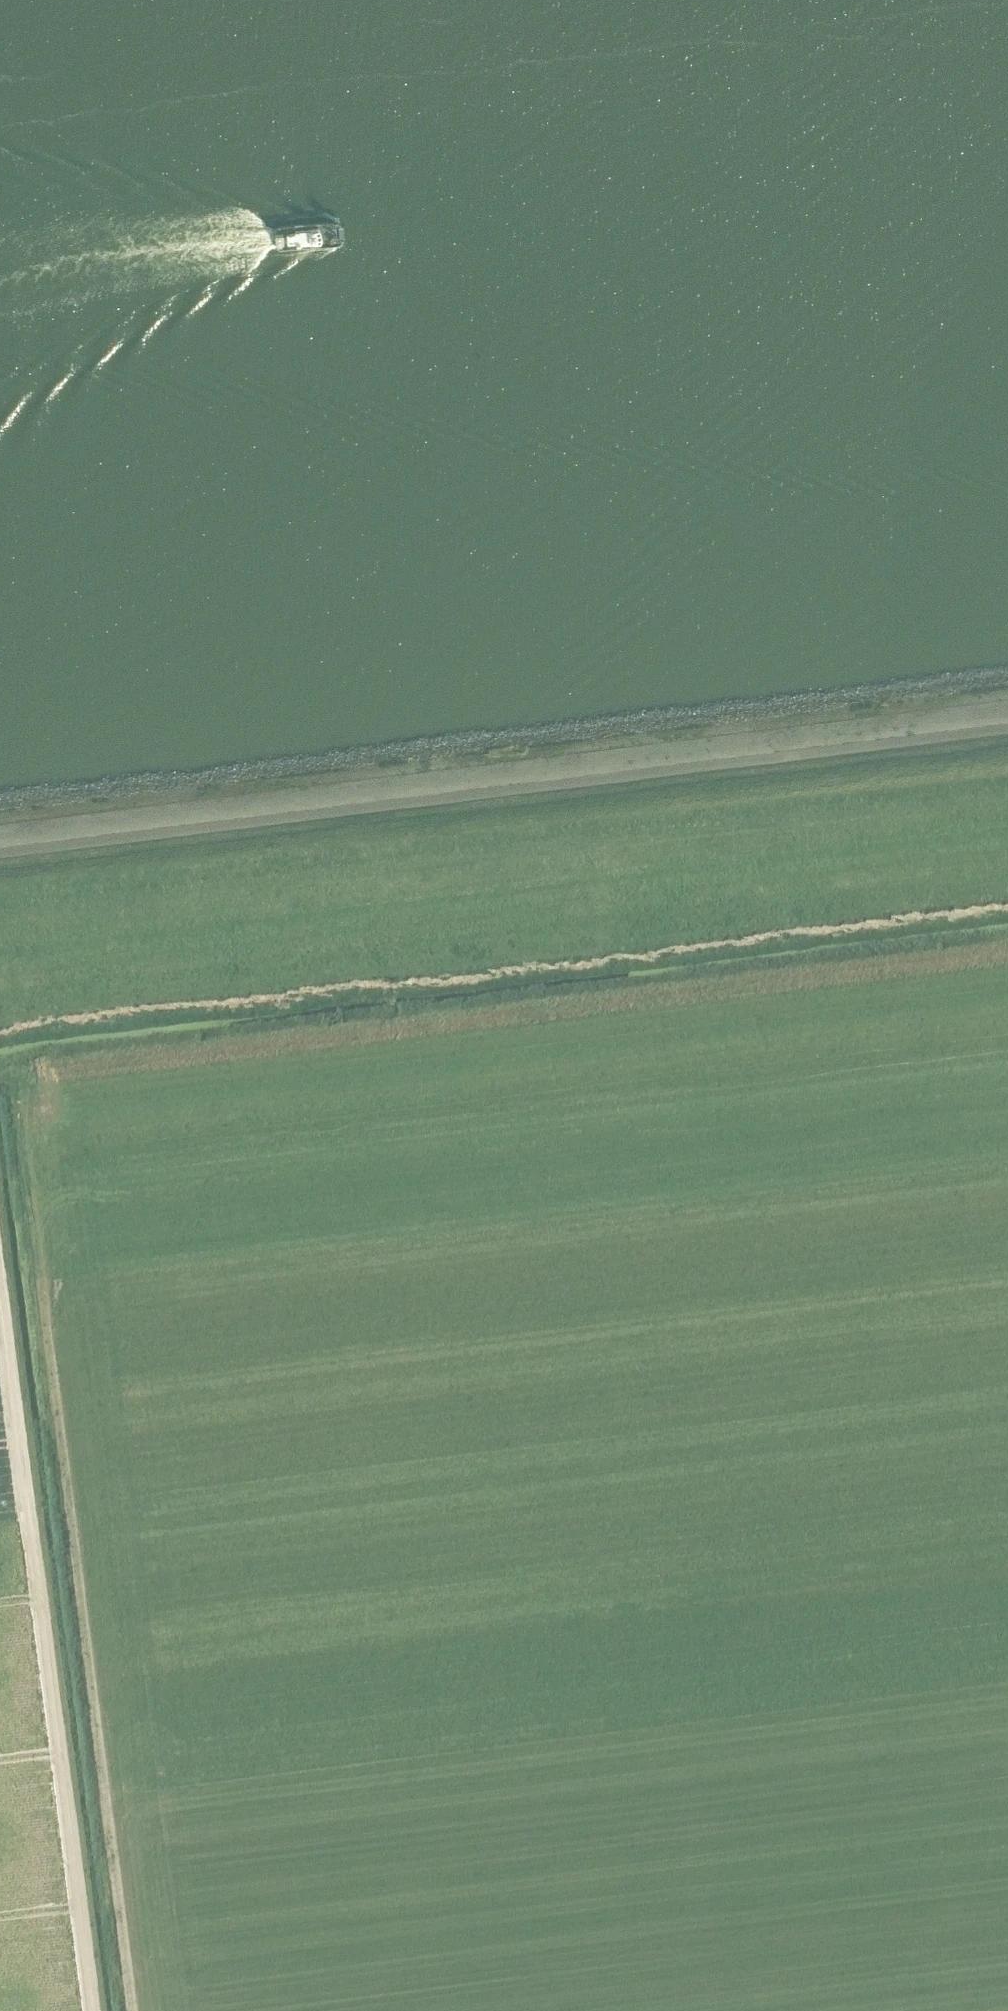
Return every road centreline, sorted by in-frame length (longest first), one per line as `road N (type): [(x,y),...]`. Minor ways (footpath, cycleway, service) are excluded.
road 1 (unclassified): [(0,854),(1007,730)]

